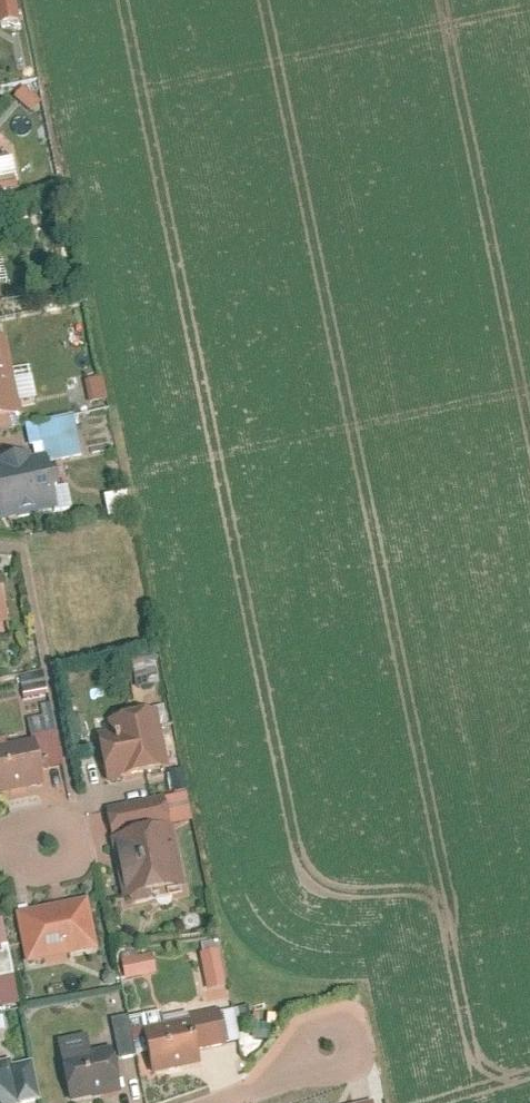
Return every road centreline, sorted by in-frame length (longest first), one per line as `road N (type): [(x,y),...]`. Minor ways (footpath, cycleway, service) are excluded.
road 1 (track): [(0,549),(24,551),(74,797),(63,813)]
road 2 (residential): [(335,1054),(191,1102)]

